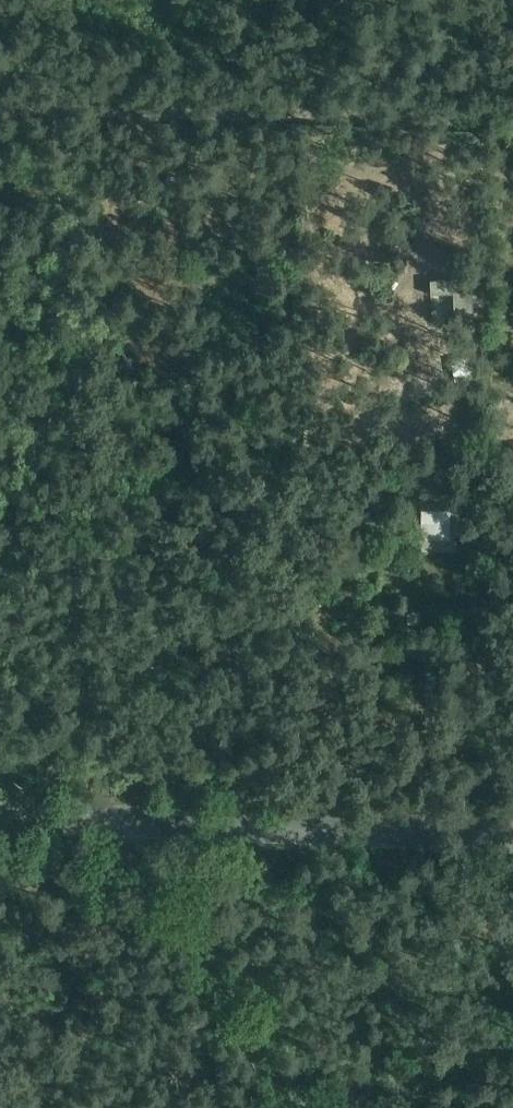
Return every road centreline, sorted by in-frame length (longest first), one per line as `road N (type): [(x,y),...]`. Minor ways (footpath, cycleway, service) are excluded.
road 1 (unclassified): [(512,835),(0,813)]
road 2 (track): [(473,124),(0,111)]
road 3 (track): [(275,1107),(198,937),(126,818)]

